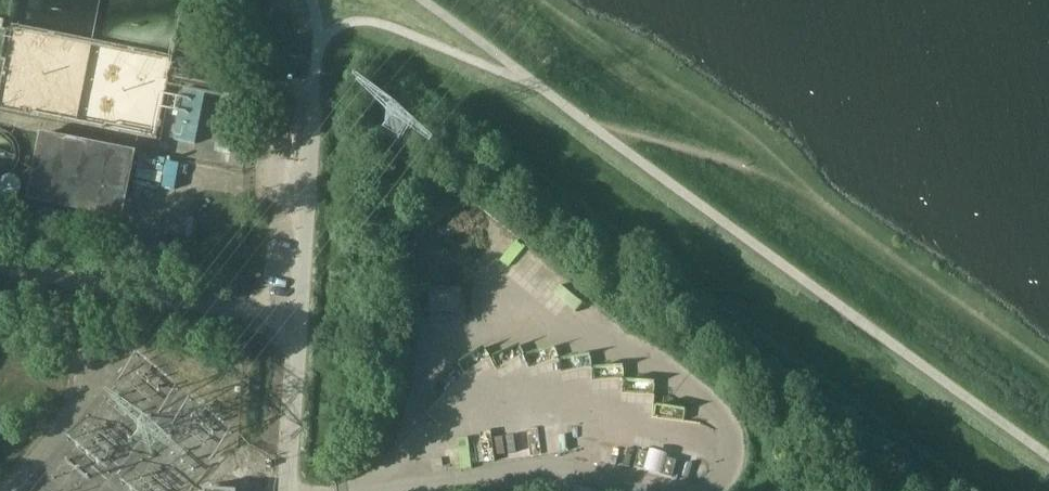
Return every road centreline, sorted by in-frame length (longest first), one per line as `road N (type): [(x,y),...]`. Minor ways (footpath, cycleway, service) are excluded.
road 1 (track): [(526,0),(726,123),(805,196),(1048,368)]
road 2 (unclassified): [(288,490),(316,66)]
road 3 (track): [(805,196),(747,166),(652,136),(610,136)]

